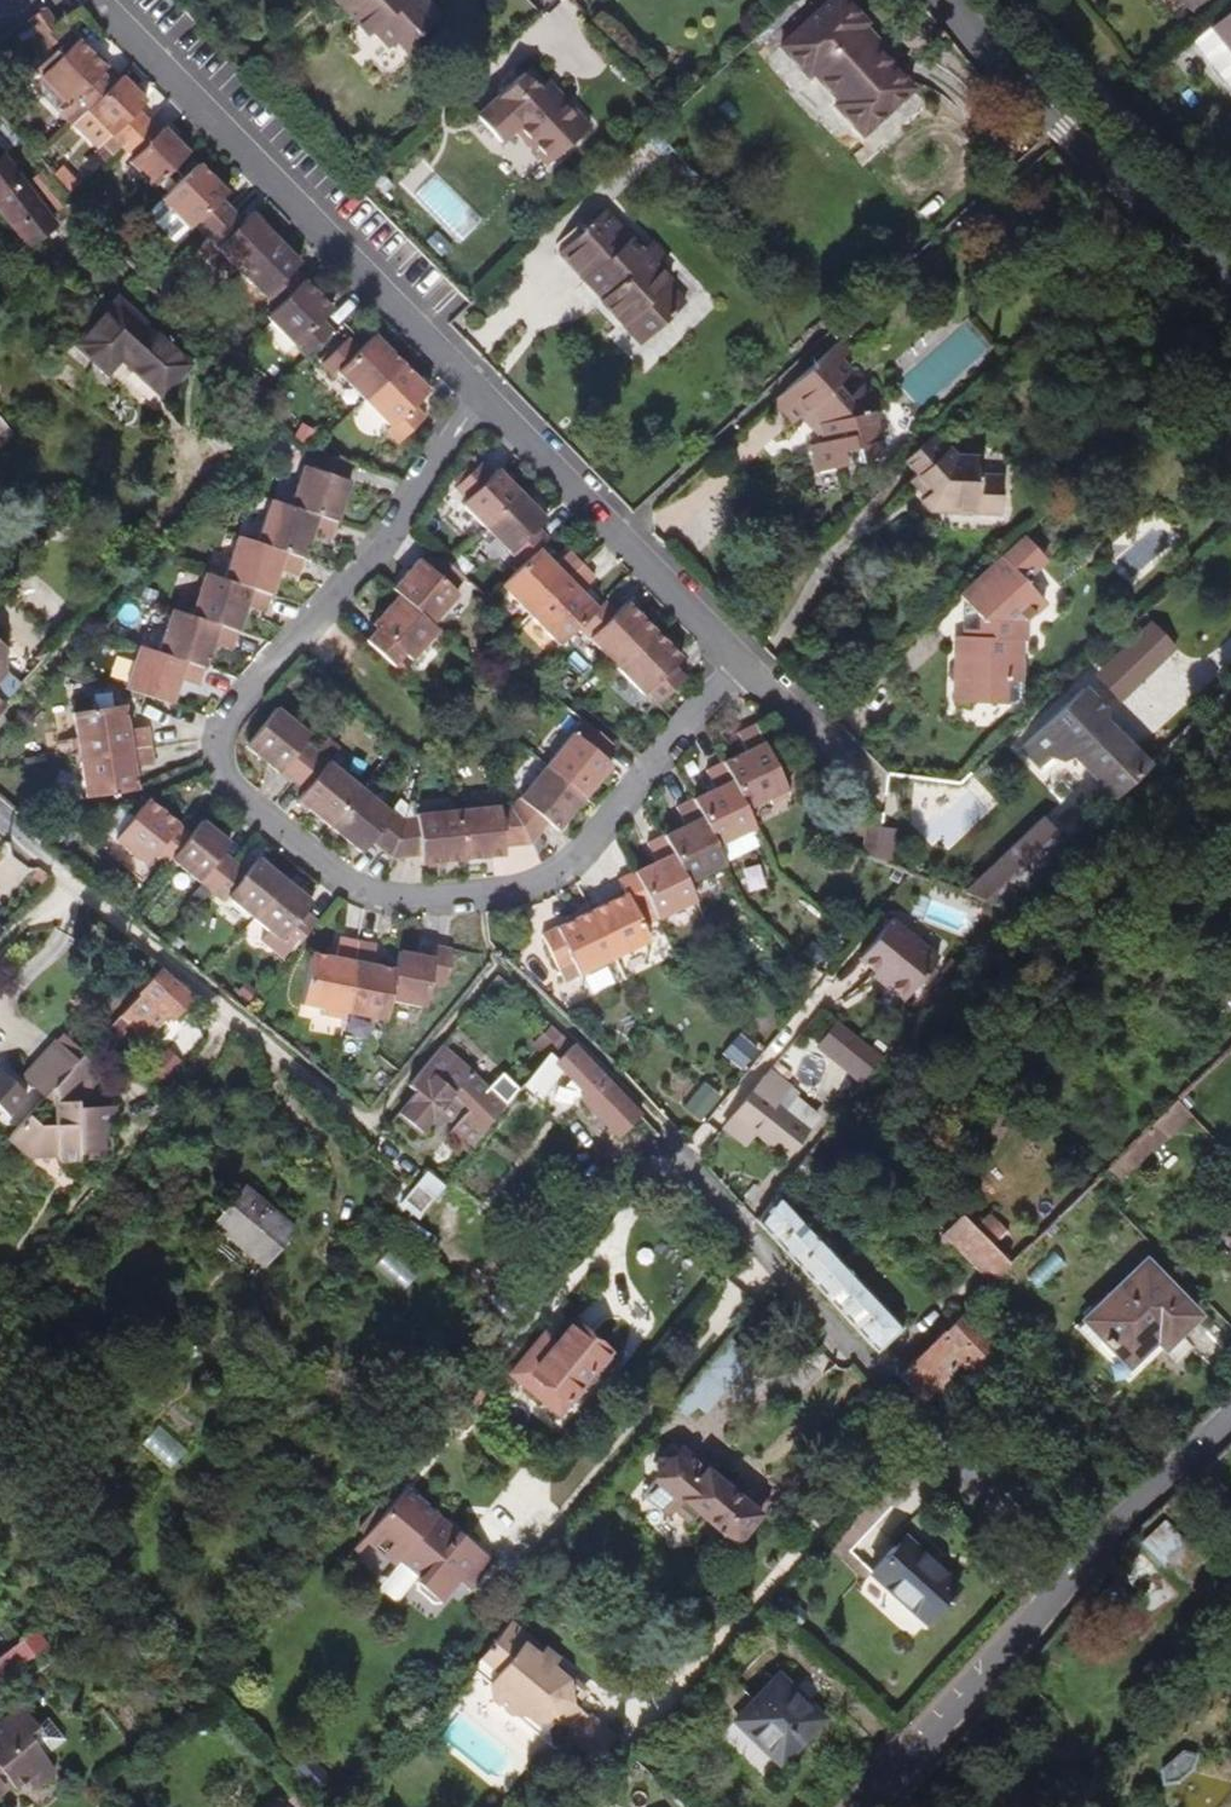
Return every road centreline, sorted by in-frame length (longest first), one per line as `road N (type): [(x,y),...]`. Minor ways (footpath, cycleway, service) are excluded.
road 1 (residential): [(0,831),(365,1125),(489,967),(571,1040),(843,1346),(1081,1573)]
road 2 (residential): [(483,397),(391,543),(219,729),(210,761),(222,787),(350,889),(407,909),(534,886),(579,853),(736,658)]
road 3 (residential): [(95,0),(483,397)]
road 4 (residential): [(1230,285),(1061,131),(954,0)]
road 5 (residential): [(483,397),(736,658)]
road 6 (residential): [(1081,1573),(867,1806)]
road 7 (residential): [(1230,1424),(1081,1573)]
road 8 (residential): [(736,658),(849,774)]

